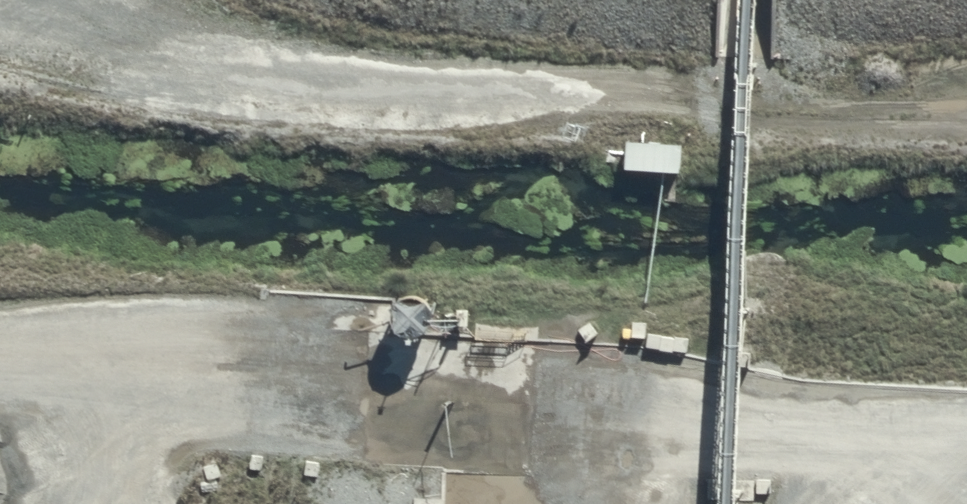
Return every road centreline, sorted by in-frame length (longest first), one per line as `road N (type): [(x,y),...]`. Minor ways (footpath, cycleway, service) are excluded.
road 1 (track): [(0,370),(68,362),(304,364),(559,386),(770,427),(966,433)]
road 2 (track): [(966,47),(33,0)]

